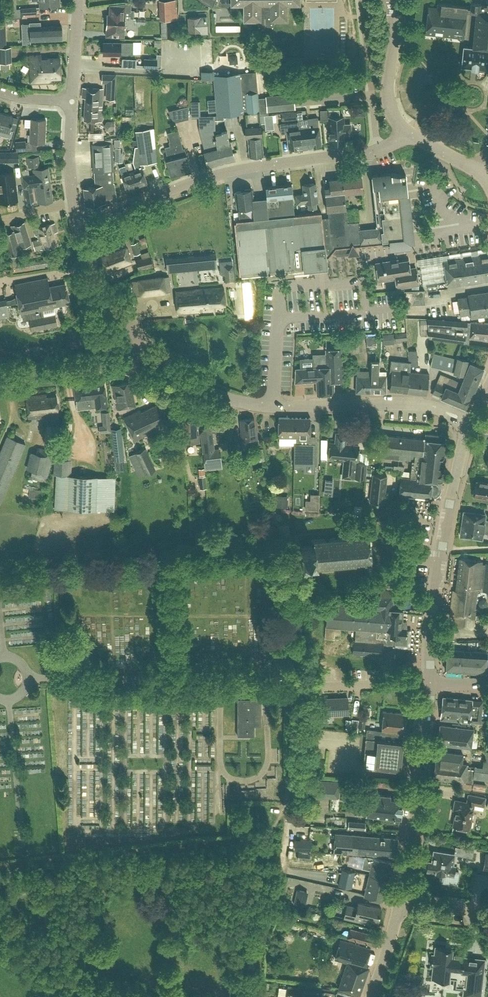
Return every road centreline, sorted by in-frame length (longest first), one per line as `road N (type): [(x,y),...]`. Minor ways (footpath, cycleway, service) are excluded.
road 1 (tertiary): [(80,226),(208,176),(379,150),(407,130)]
road 2 (secondary): [(429,682),(431,618),(470,422)]
road 3 (tertiary): [(470,422),(417,406),(272,406),(220,395)]
road 4 (secondary): [(401,905),(429,682)]
road 5 (residential): [(296,686),(293,535)]
road 6 (tertiary): [(146,347),(116,311),(80,226)]
road 7 (secondary): [(407,130),(387,97),(392,0)]
road 8 (residential): [(429,682),(296,686)]
road 9 (residential): [(80,226),(69,158),(74,100)]
road 10 (tertiary): [(0,380),(121,364)]

